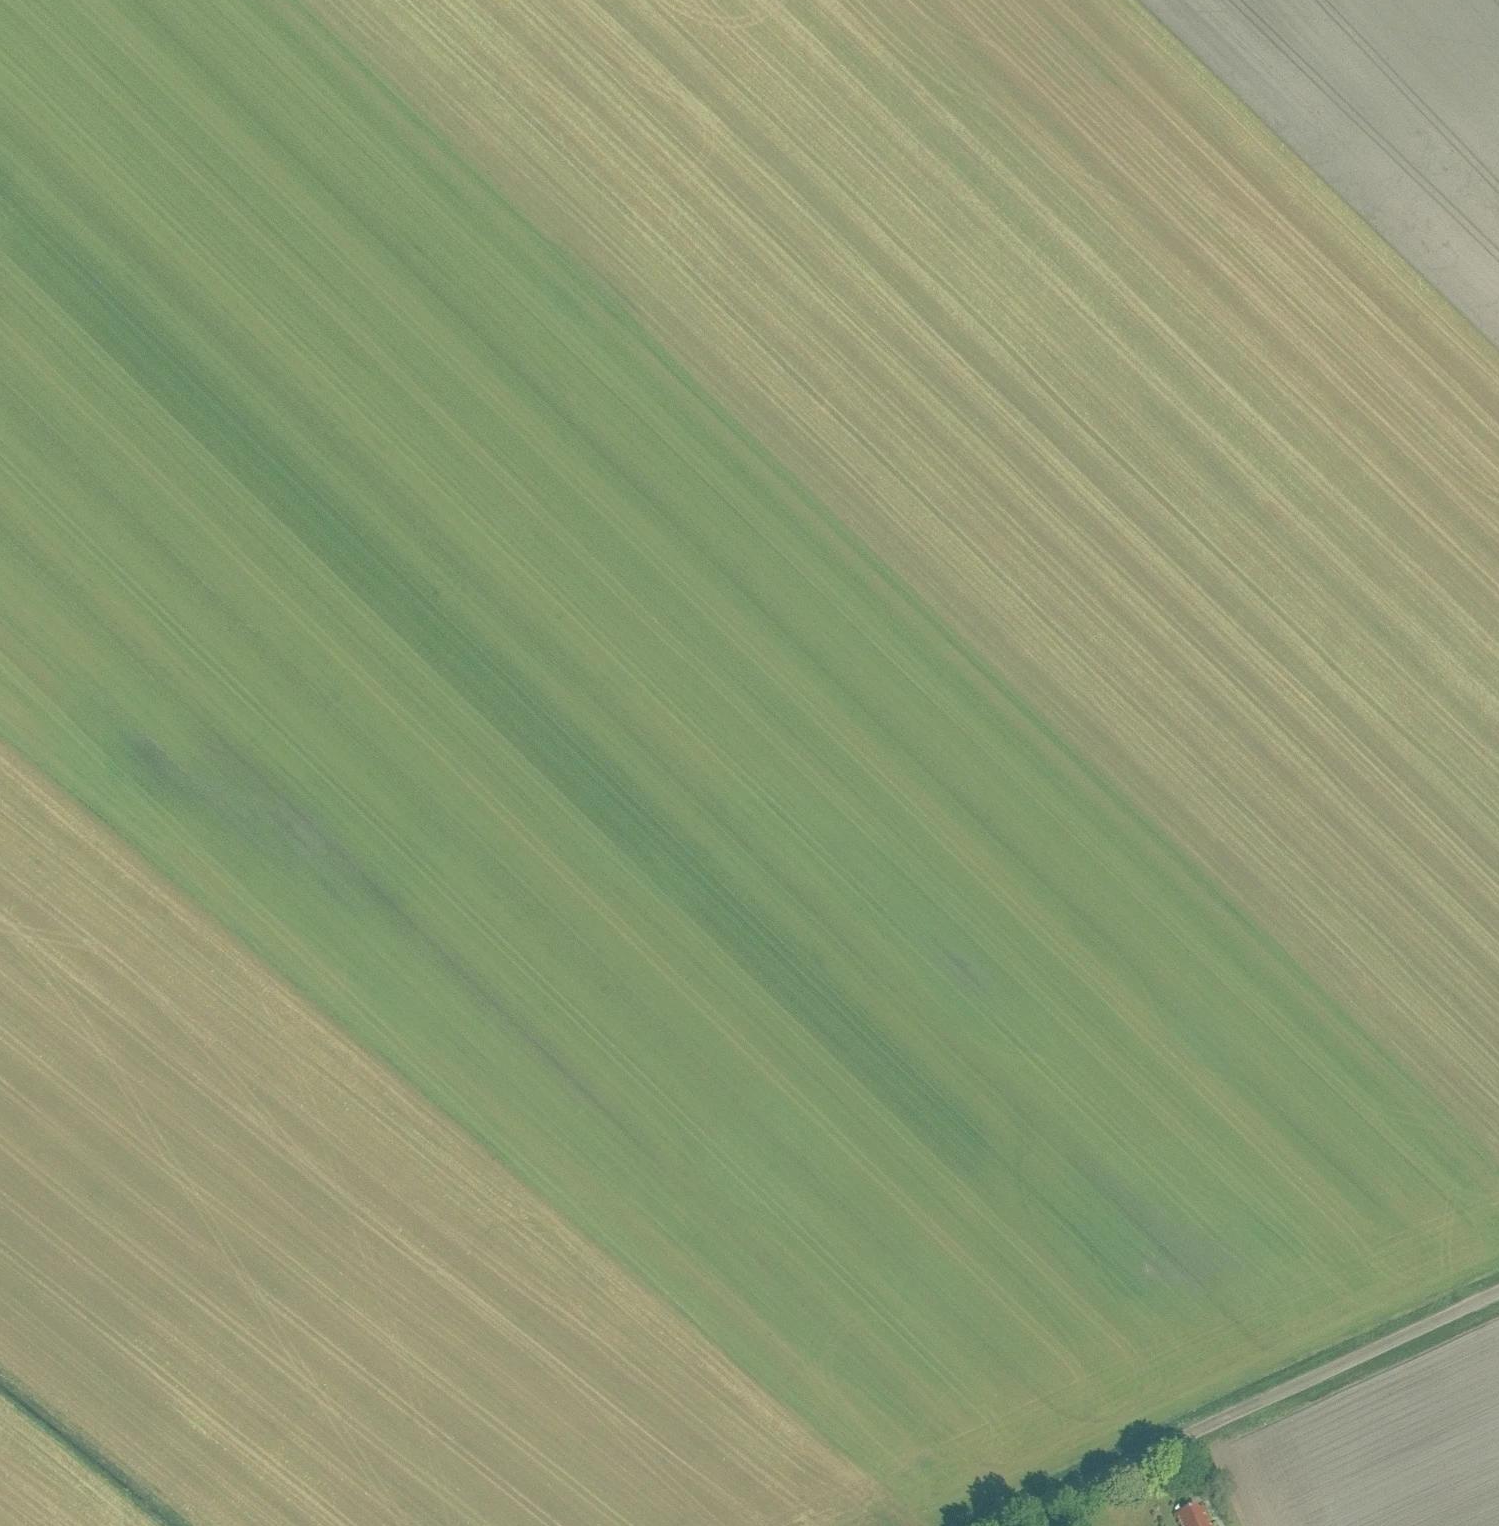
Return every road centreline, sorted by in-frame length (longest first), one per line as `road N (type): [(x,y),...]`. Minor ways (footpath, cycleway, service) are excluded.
road 1 (unclassified): [(989,1525),(1498,1290)]

